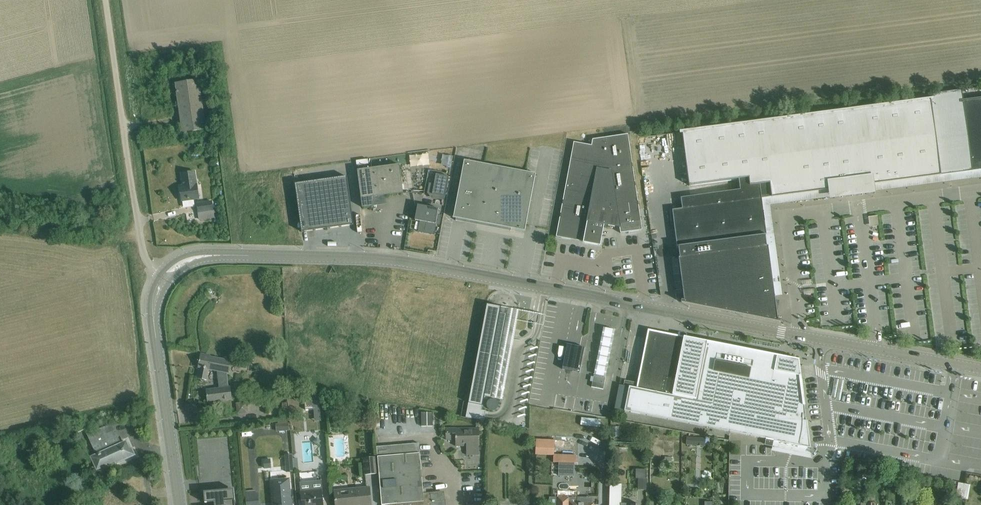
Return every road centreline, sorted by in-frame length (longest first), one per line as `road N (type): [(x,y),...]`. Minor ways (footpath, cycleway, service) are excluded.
road 1 (residential): [(671,310),(388,261),(214,255),(165,278)]
road 2 (unclassified): [(671,310),(980,370)]
road 3 (unclassified): [(165,278),(137,239),(102,0)]
road 4 (residential): [(165,278),(153,317),(180,504)]

